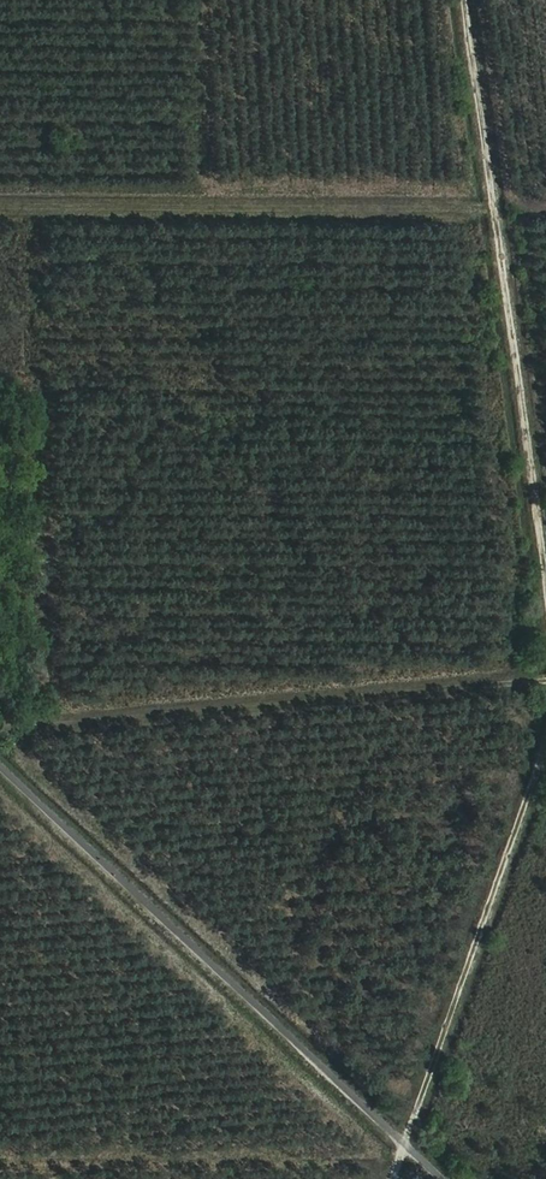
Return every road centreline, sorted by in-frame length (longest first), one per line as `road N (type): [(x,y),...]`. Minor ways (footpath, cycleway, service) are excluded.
road 1 (track): [(545,579),(465,0)]
road 2 (track): [(0,733),(545,684)]
road 3 (track): [(0,207),(493,212)]
road 4 (track): [(545,748),(394,1178)]

